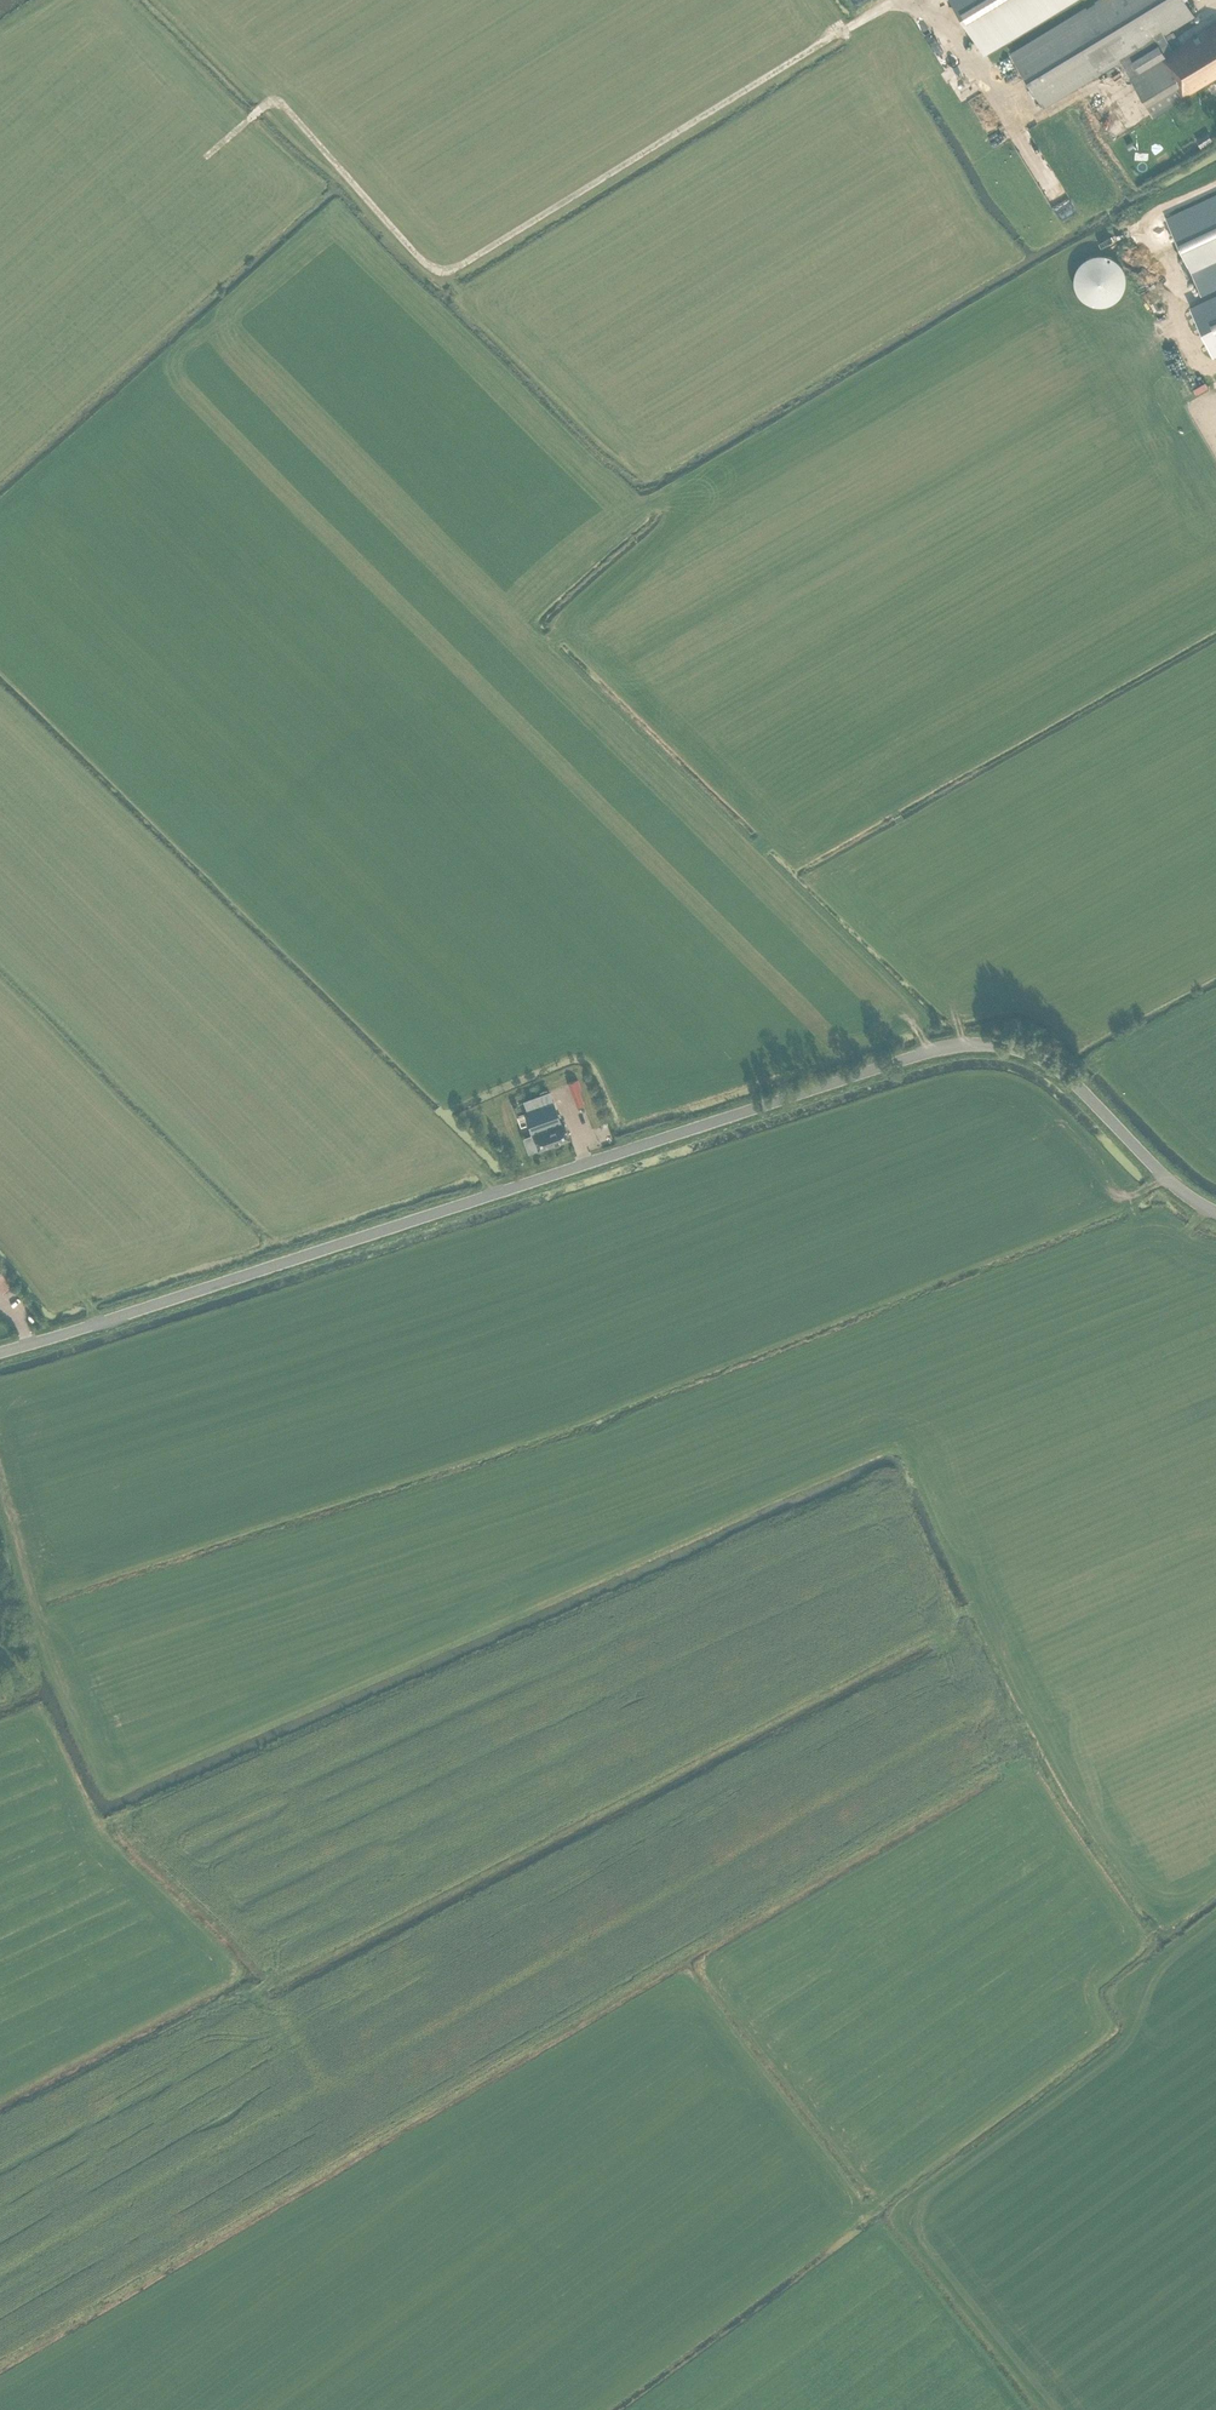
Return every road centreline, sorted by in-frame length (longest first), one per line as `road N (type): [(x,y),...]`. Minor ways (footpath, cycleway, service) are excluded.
road 1 (unclassified): [(0,1351),(248,1280),(962,1044),(1020,1048),(1063,1072),(1174,1187),(1215,1215)]

